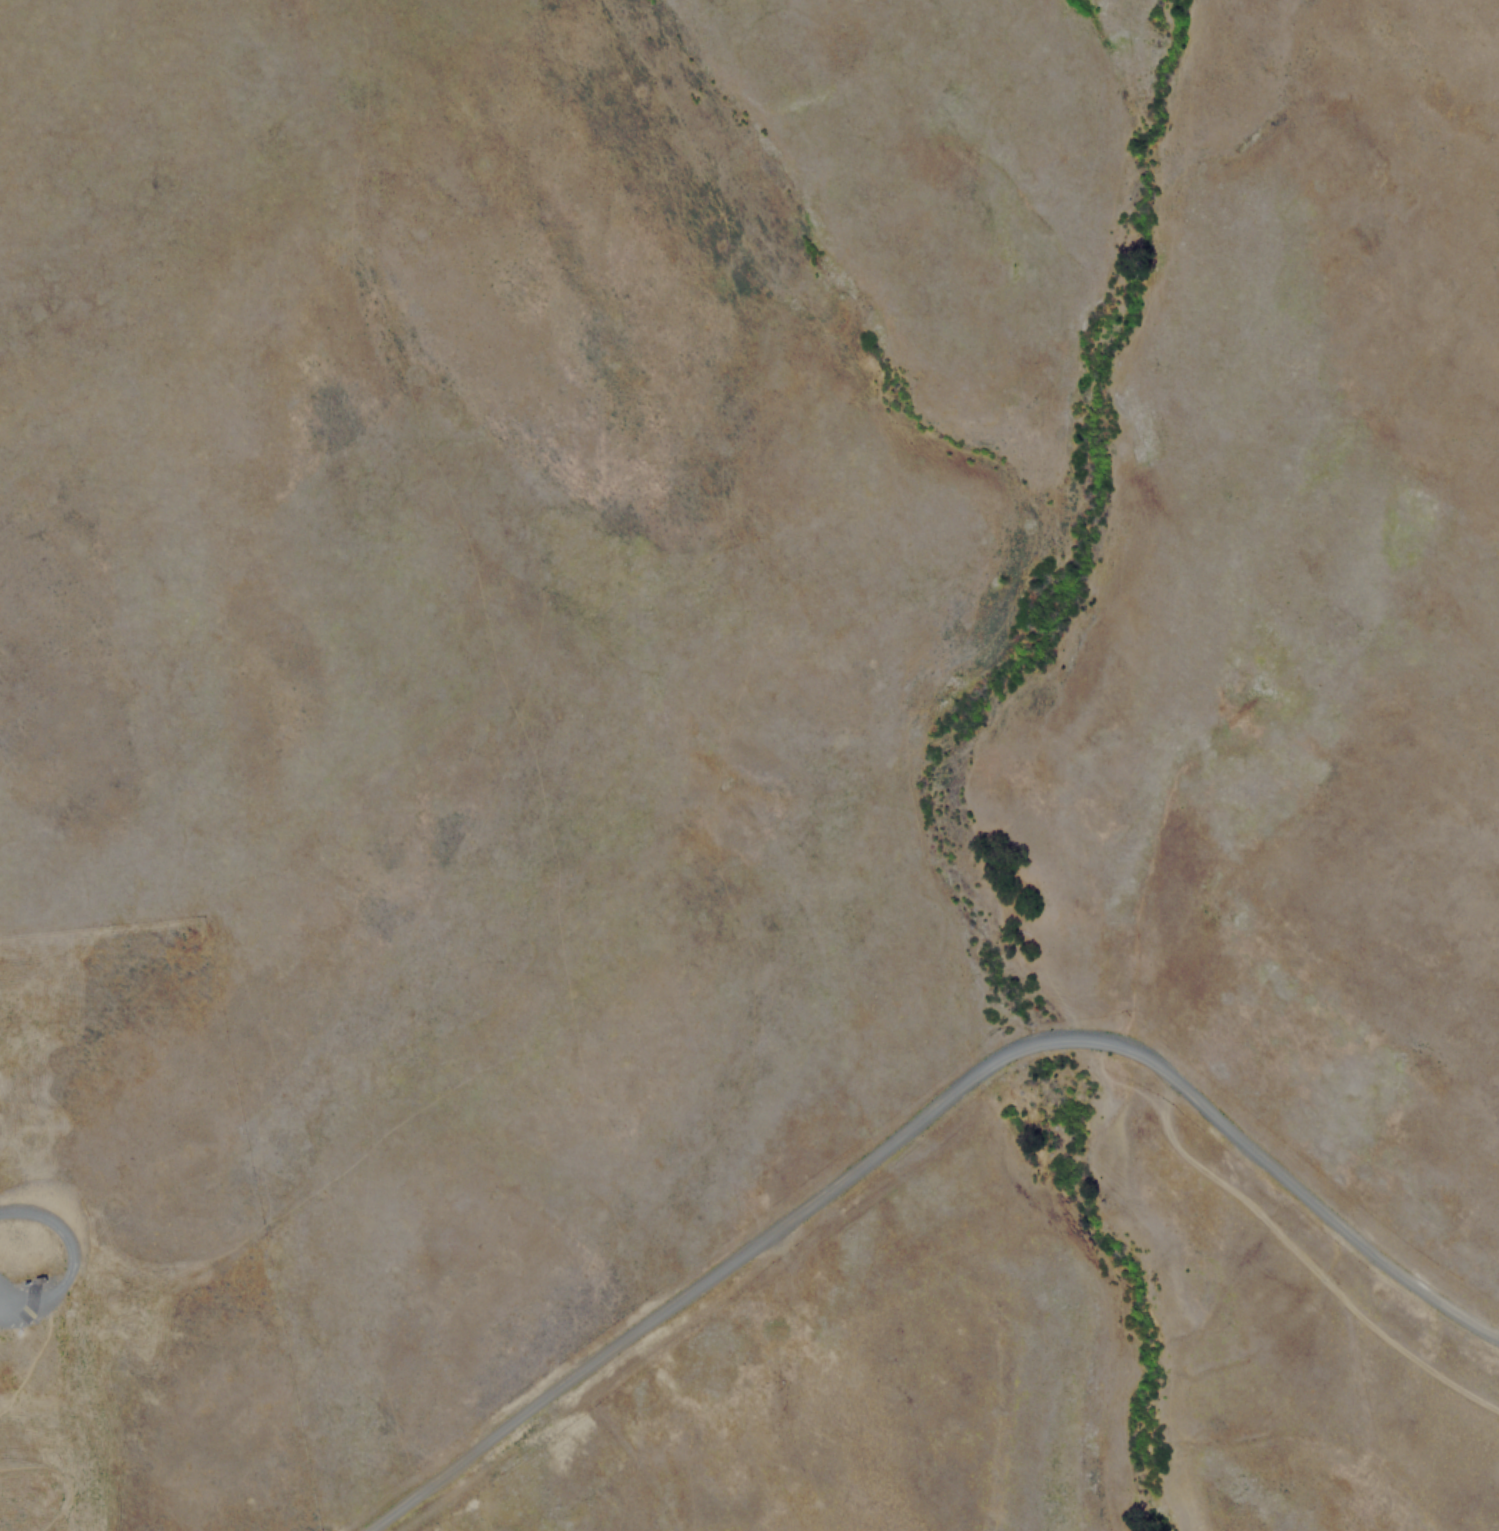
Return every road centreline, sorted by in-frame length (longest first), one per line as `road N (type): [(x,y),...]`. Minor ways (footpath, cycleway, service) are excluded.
road 1 (residential): [(365,1530),(602,1360),(965,1079),(1004,1051),(1038,1040),(1103,1038),(1134,1046),(1434,1306),(1498,1335)]

